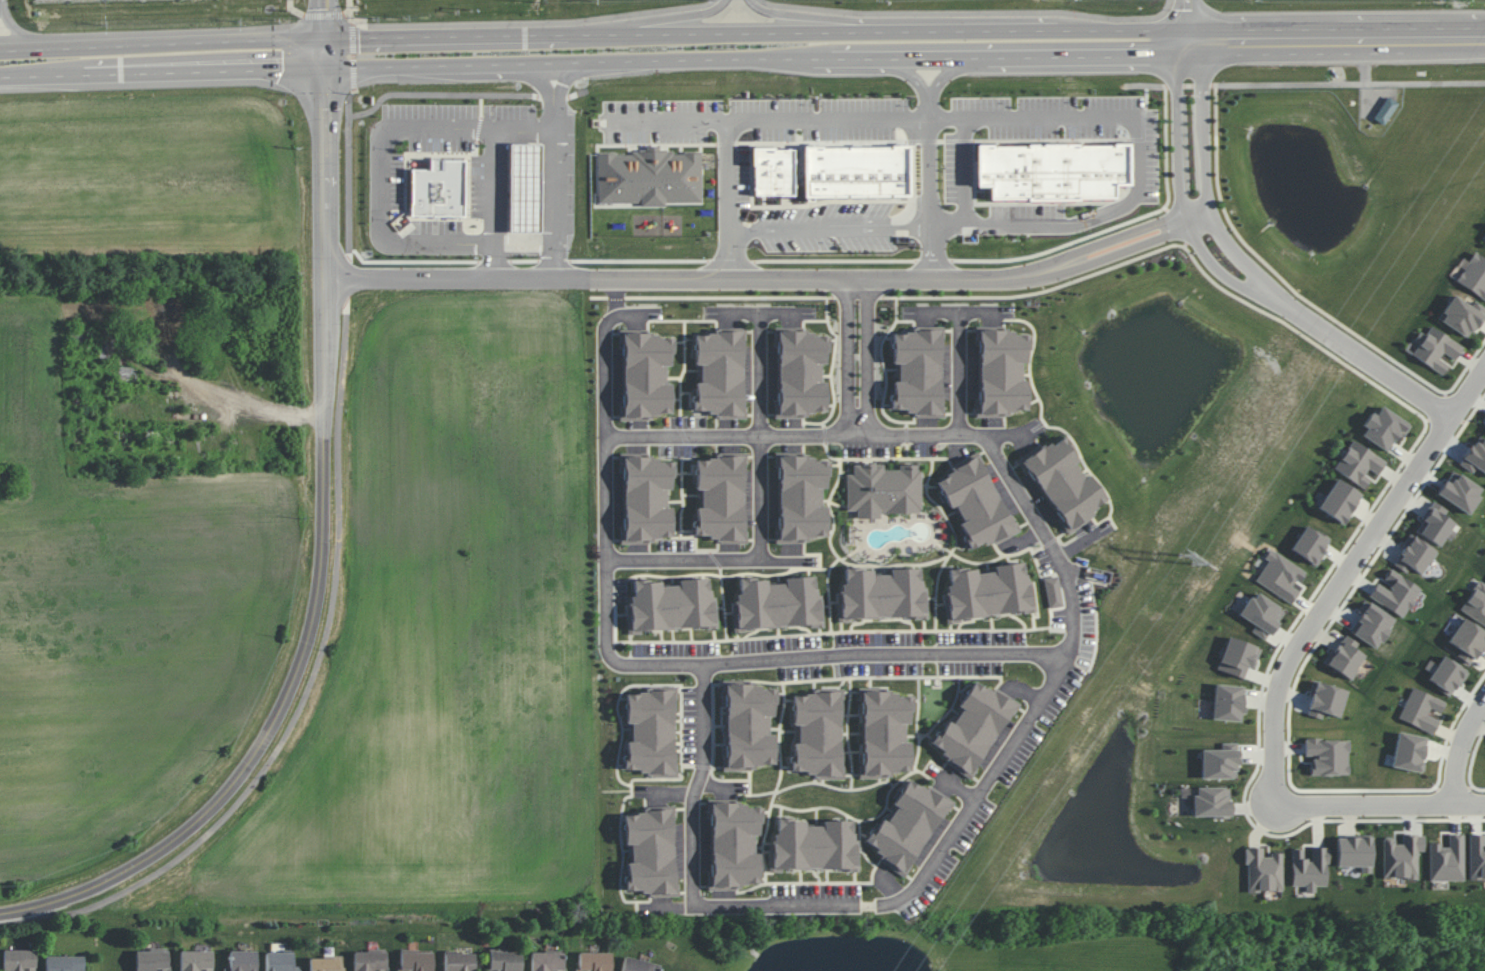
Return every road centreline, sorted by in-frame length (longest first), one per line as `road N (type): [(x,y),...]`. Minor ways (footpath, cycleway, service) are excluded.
road 1 (secondary): [(0,78),(1162,58),(1190,44)]
road 2 (secondary): [(1025,31),(324,39),(0,52)]
road 3 (residential): [(324,54),(324,556),(290,692),(254,756),(164,849),(96,888),(0,917)]
road 4 (residential): [(328,281),(1018,277),(1056,271),(1198,214)]
road 5 (residential): [(1190,44),(1191,199),(1217,249),(1453,419)]
road 6 (residential): [(1484,371),(1286,665),(1275,697),(1278,800)]
road 7 (secondary): [(1190,44),(1484,40)]
road 8 (residential): [(1278,800),(1484,805)]
road 9 (residential): [(921,32),(766,12),(750,0)]
road 10 (secondary): [(1190,44),(1163,31),(1025,31)]
road 11 (residential): [(727,0),(710,12),(592,34)]

